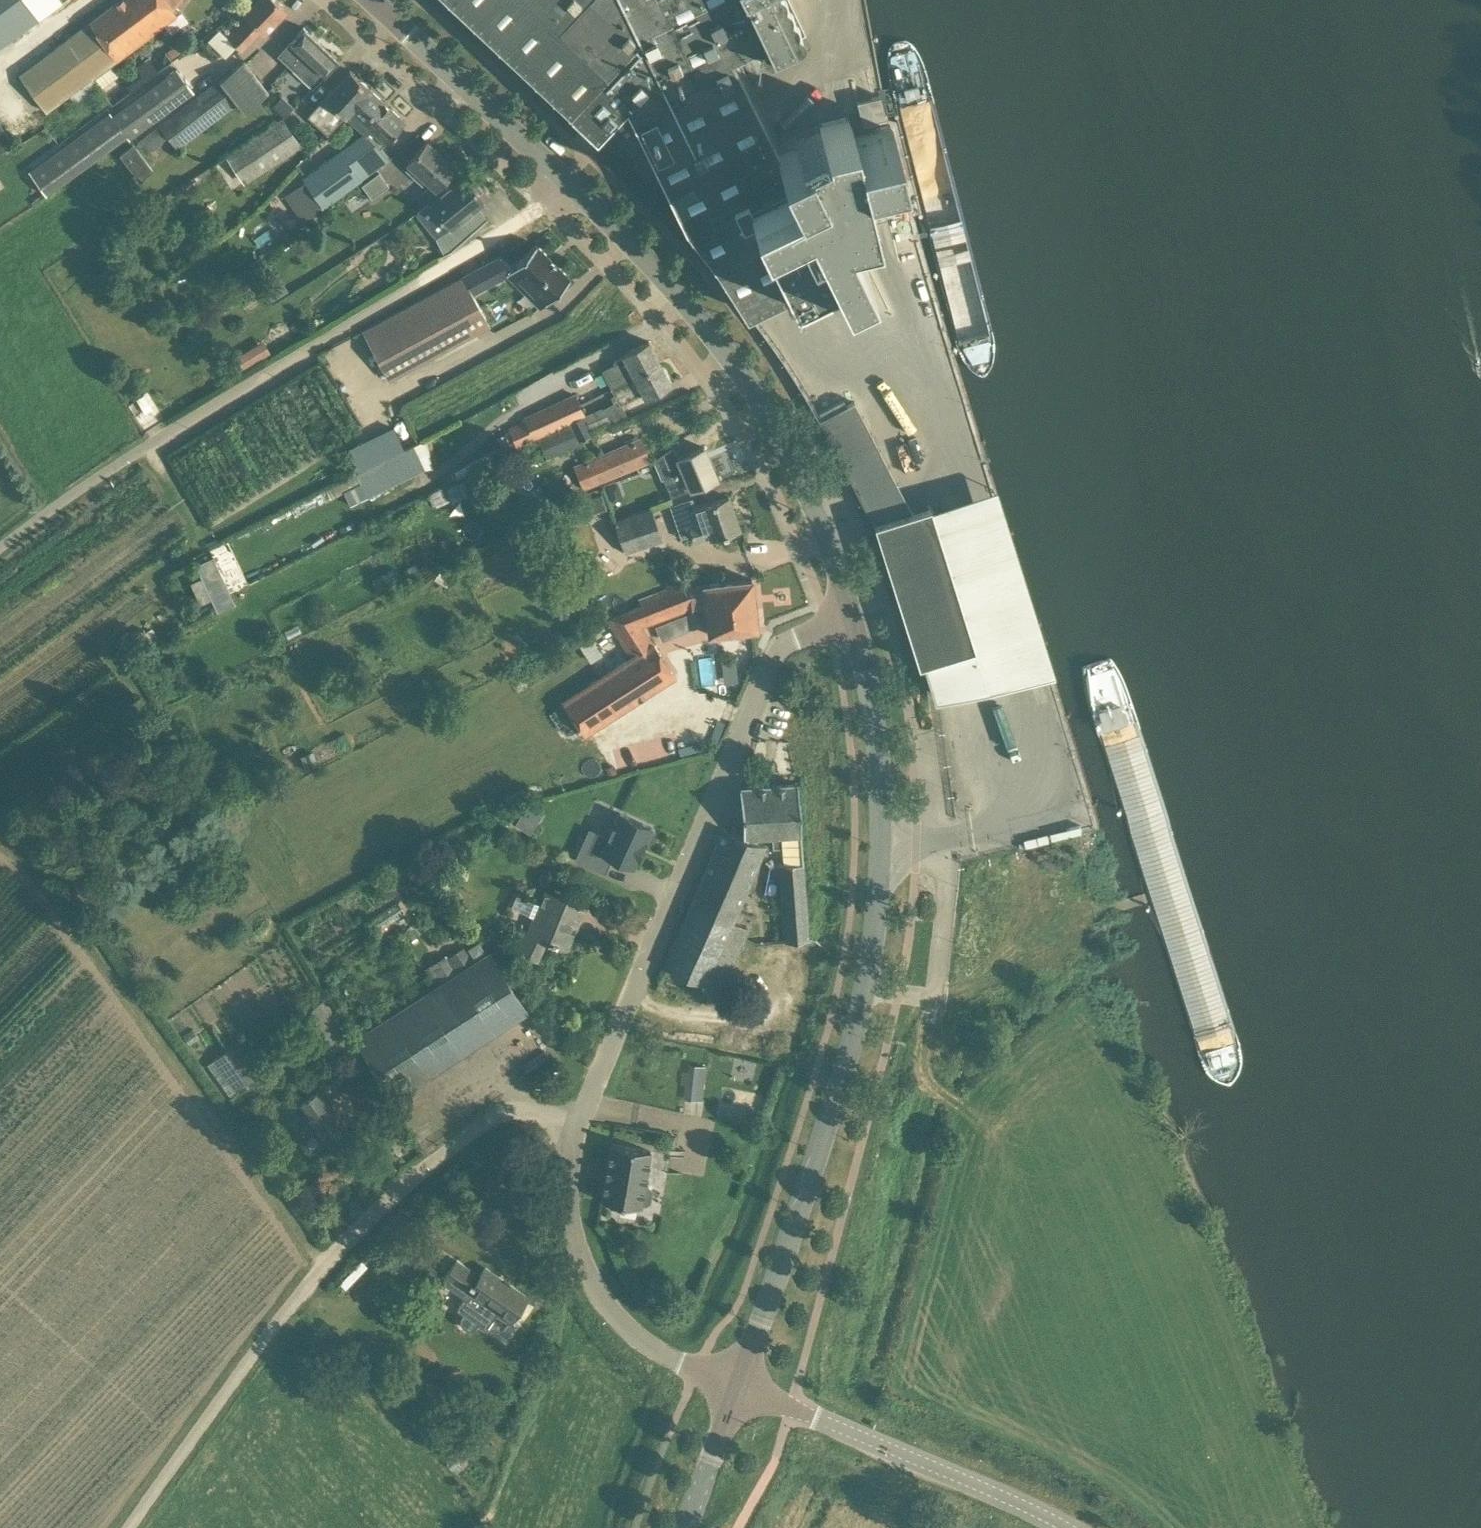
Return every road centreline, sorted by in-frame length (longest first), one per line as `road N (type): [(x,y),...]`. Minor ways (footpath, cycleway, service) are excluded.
road 1 (residential): [(696,1370),(652,1347),(589,1276),(569,1178),(577,1125),(774,651),(850,613)]
road 2 (secondary): [(740,1386),(835,1101),(870,954),(881,780),(850,613)]
road 3 (unclassified): [(0,545),(489,242),(569,181)]
road 4 (secondary): [(850,613),(828,538),(743,373),(676,289),(569,181)]
road 5 (tertiary): [(740,1386),(1066,1527)]
road 6 (secondary): [(569,181),(373,0)]
road 7 (secondary): [(684,1527),(740,1386)]

